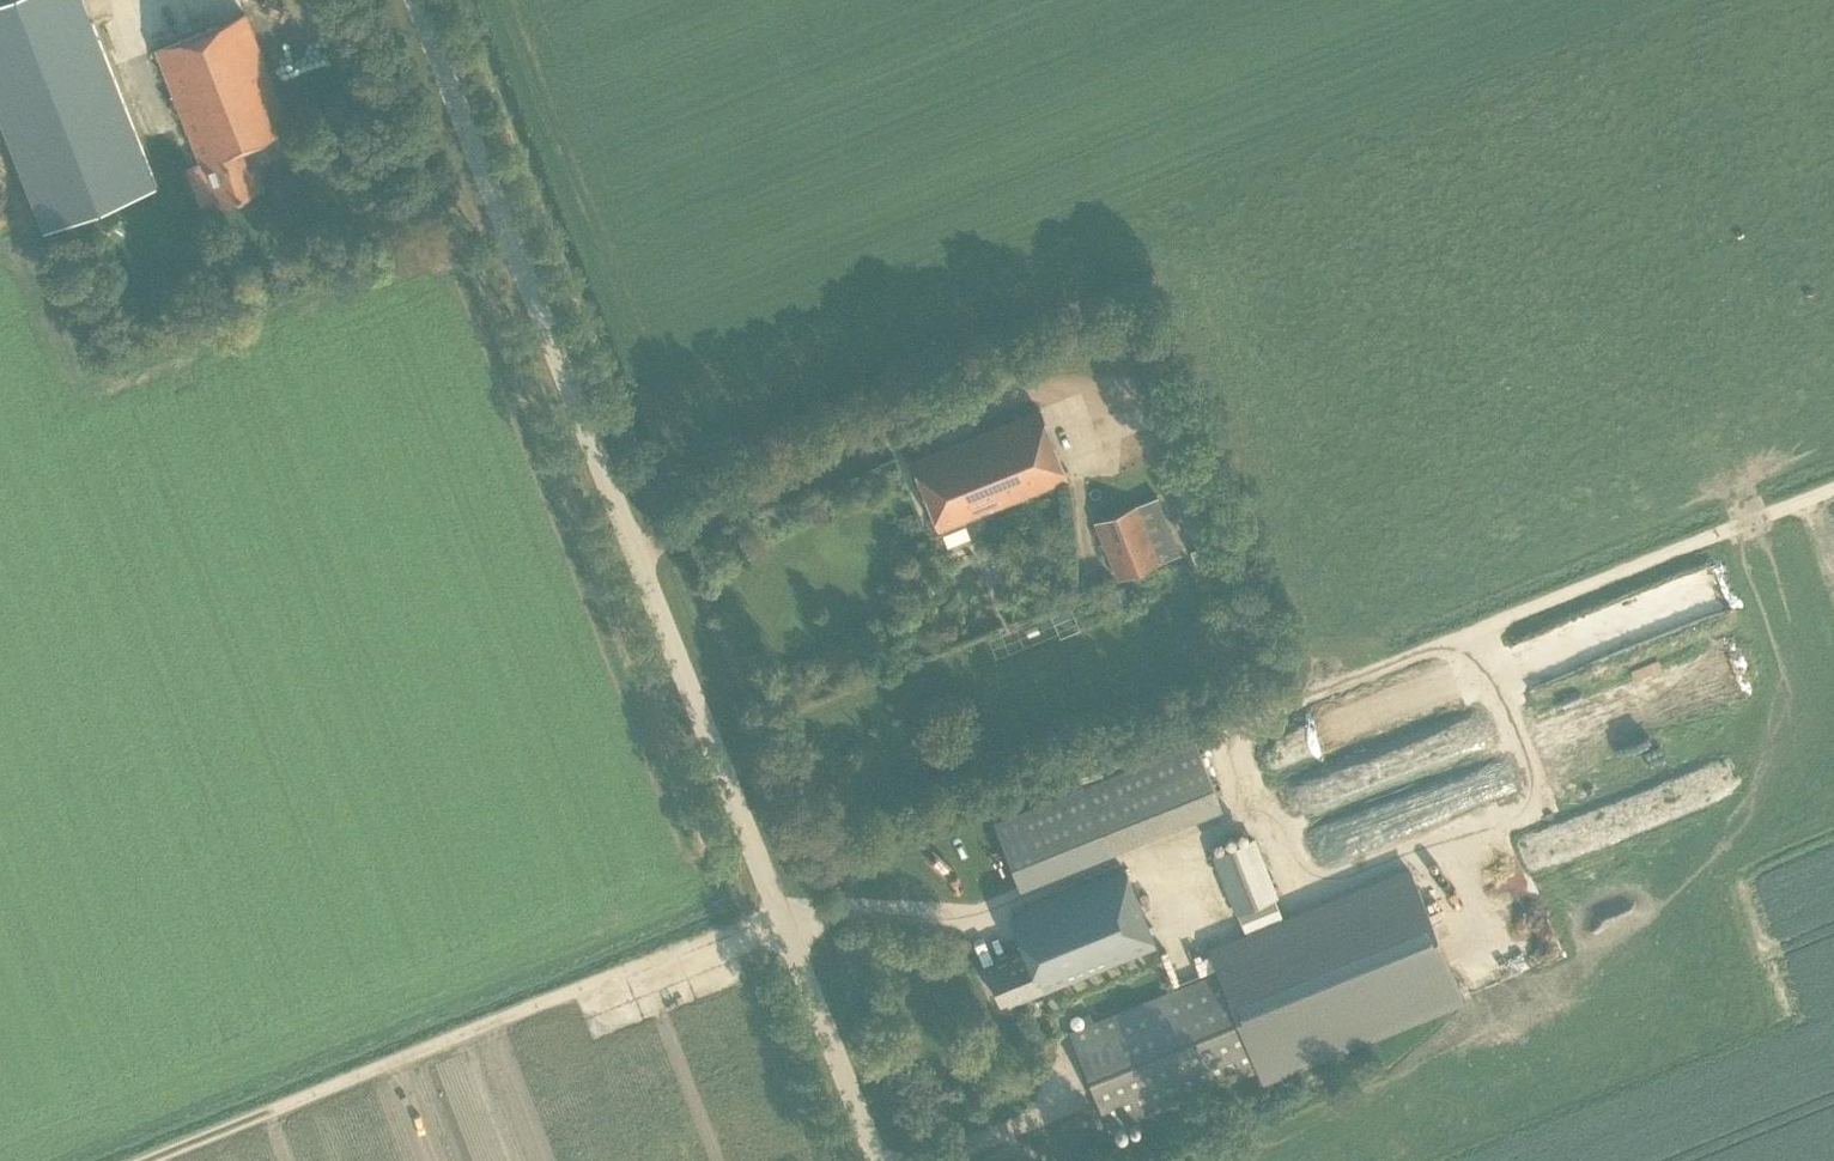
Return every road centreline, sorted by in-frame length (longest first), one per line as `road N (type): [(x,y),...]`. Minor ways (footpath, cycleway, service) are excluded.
road 1 (unclassified): [(886,1160),(429,0)]

